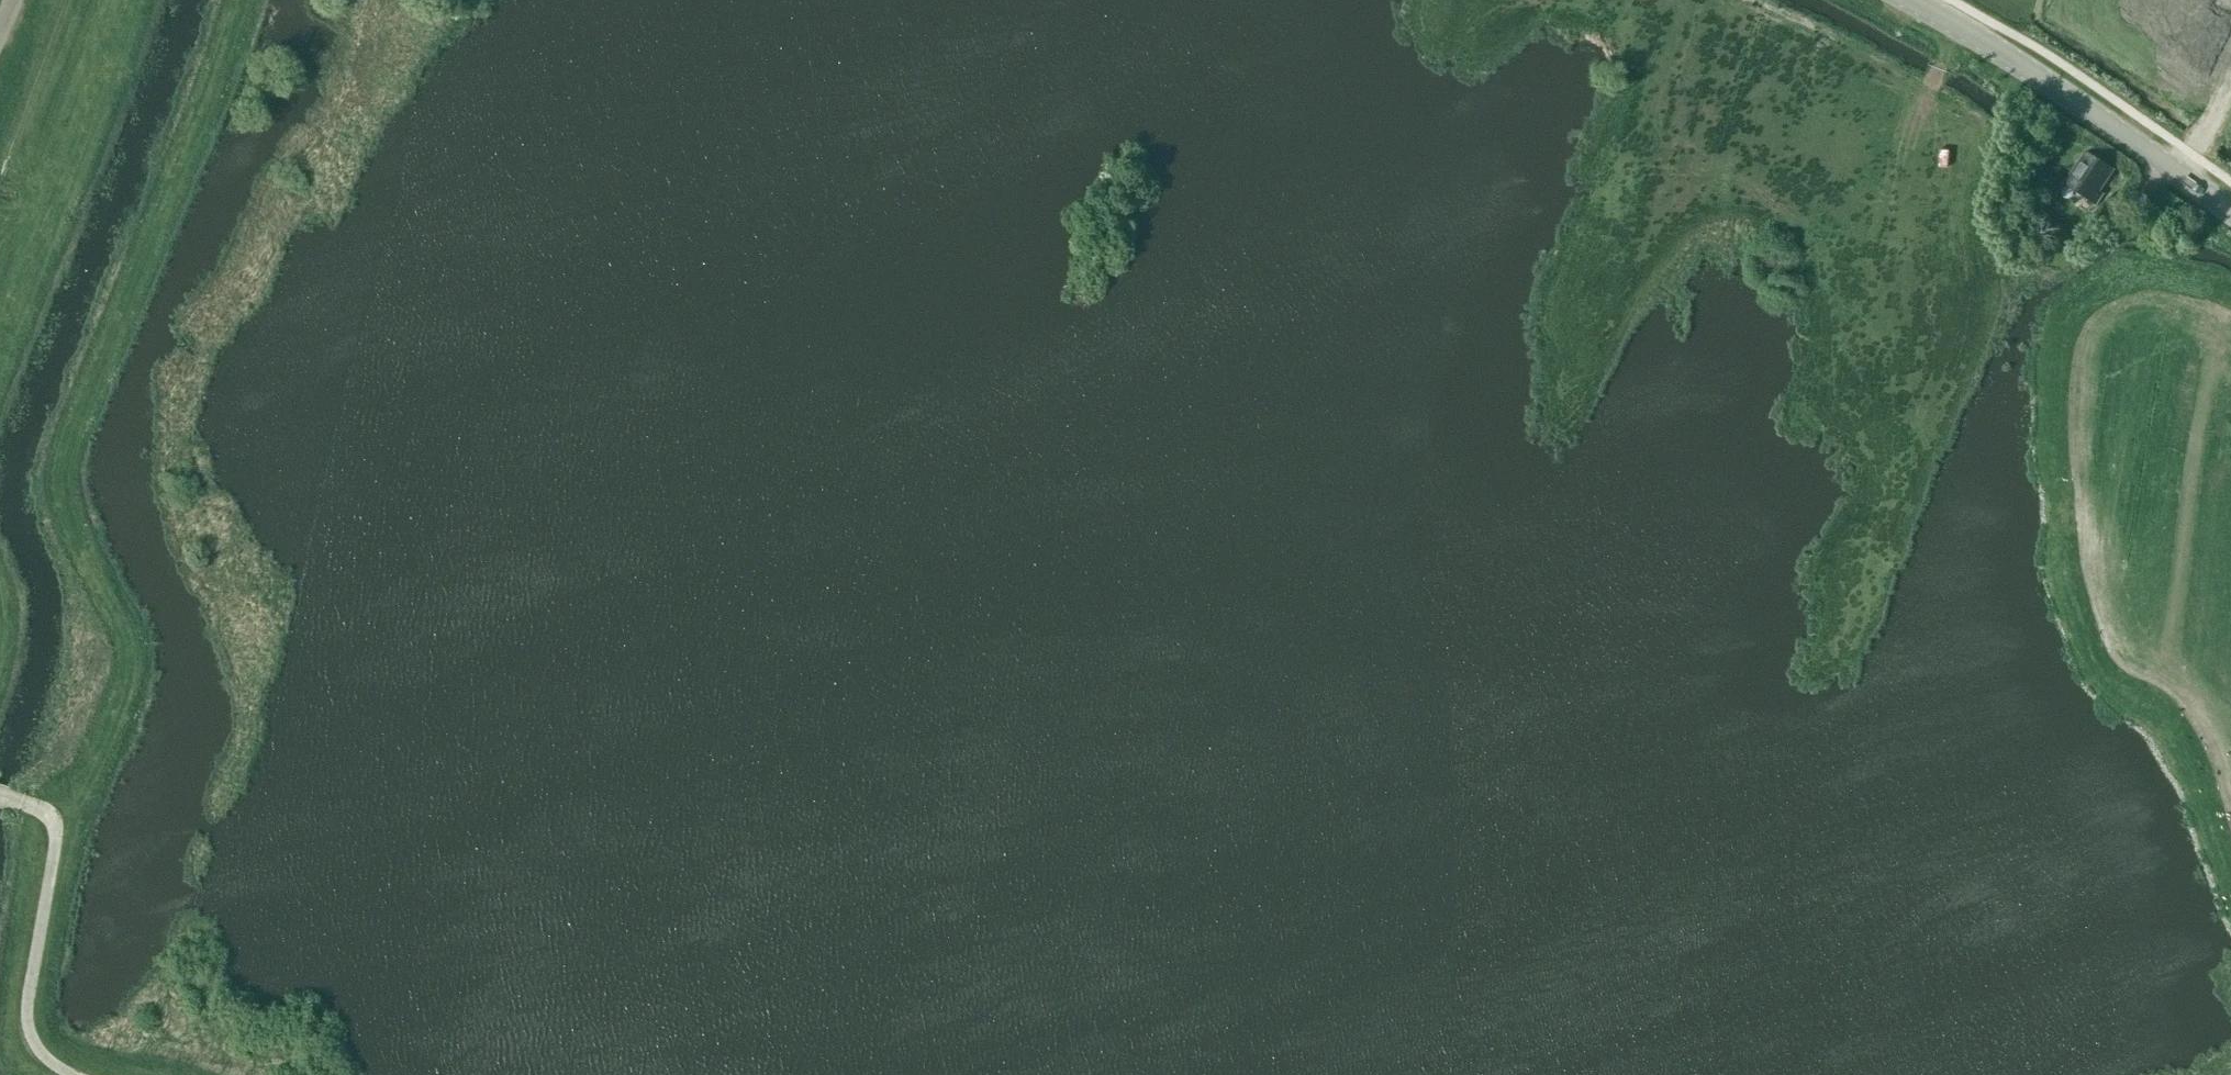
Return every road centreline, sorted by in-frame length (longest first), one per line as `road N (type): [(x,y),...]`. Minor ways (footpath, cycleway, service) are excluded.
road 1 (tertiary): [(2230,212),(1912,0)]
road 2 (track): [(0,793),(56,820),(25,1016),(39,1059),(67,1074)]

